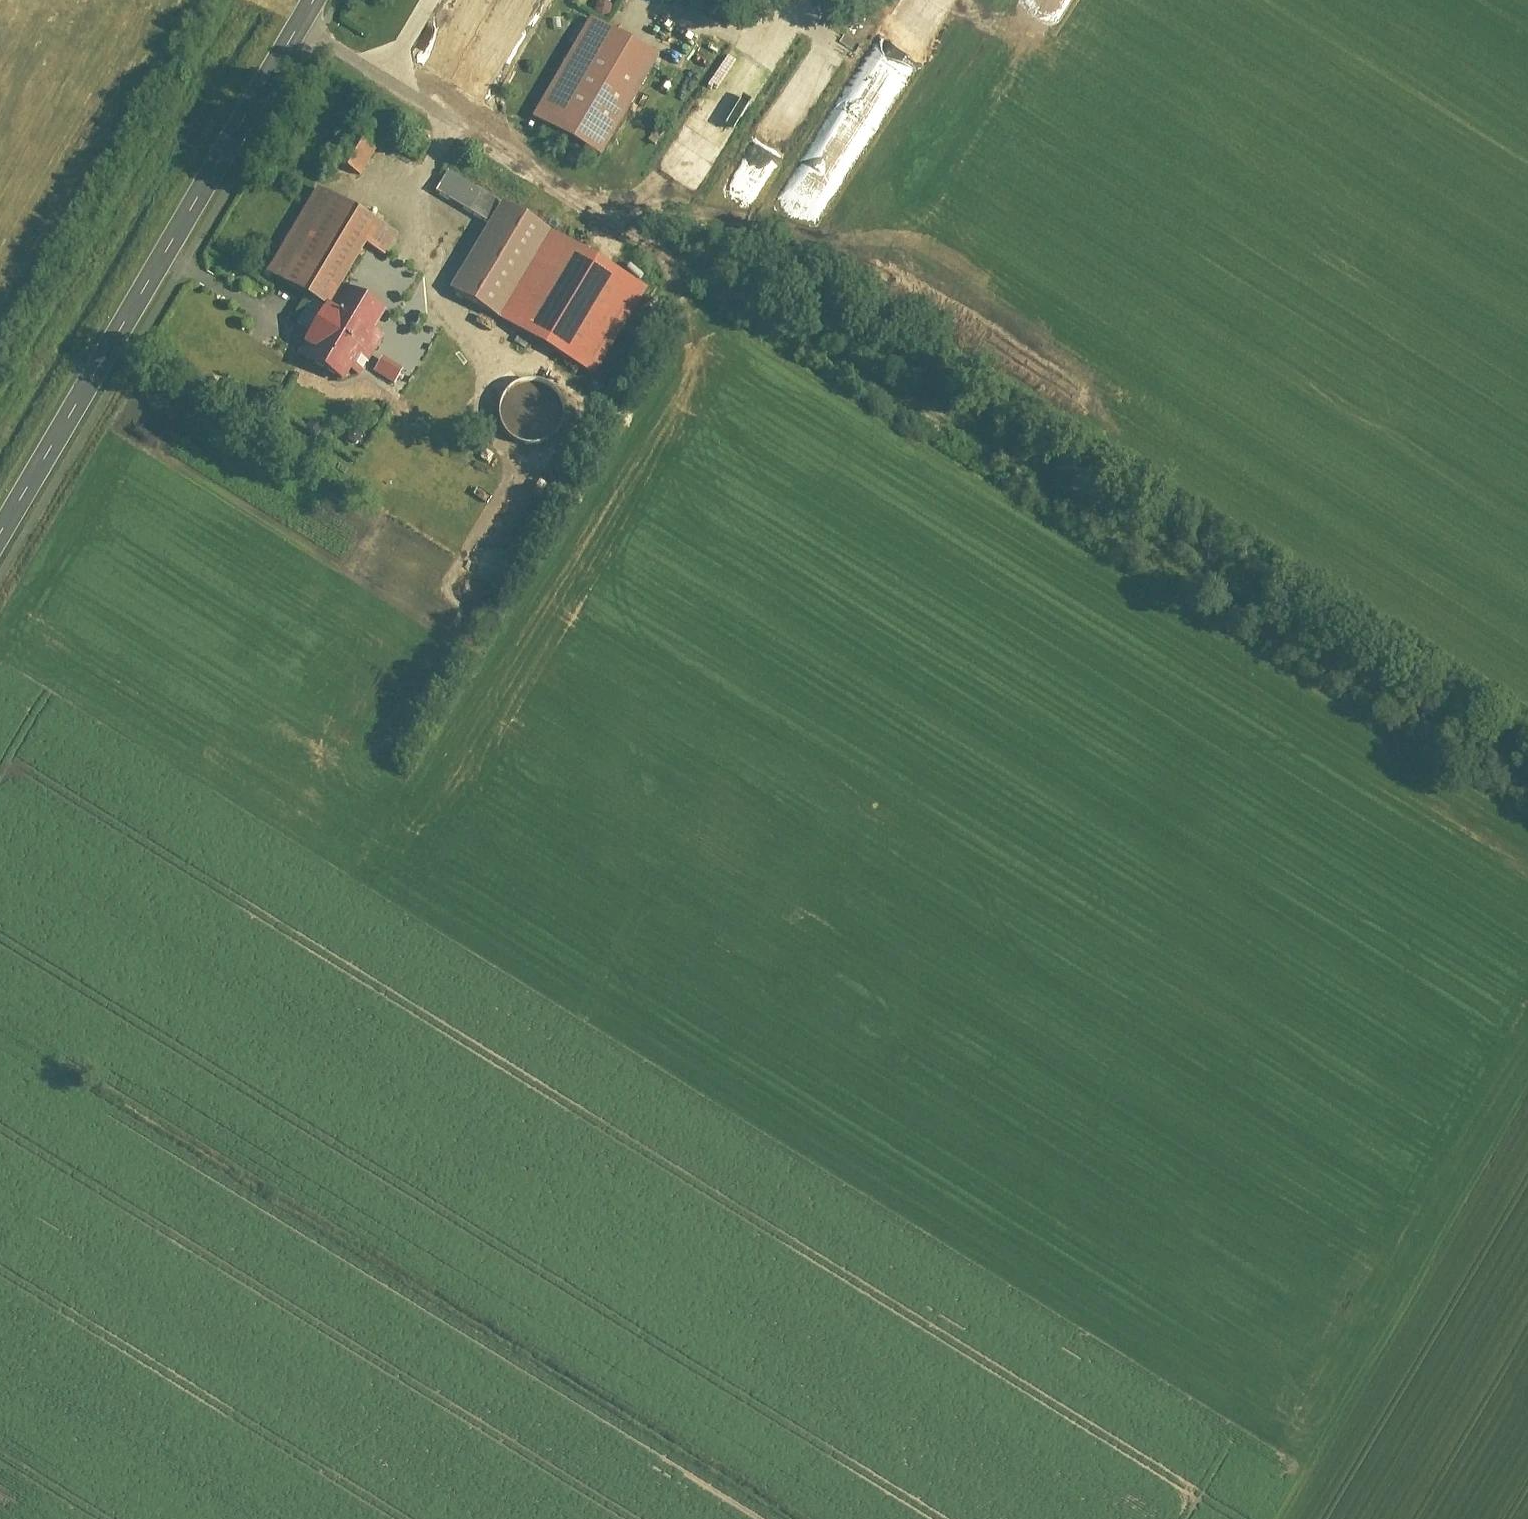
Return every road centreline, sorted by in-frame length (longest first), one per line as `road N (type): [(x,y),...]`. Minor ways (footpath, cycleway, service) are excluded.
road 1 (track): [(1527,775),(294,31)]
road 2 (tertiary): [(0,510),(312,0)]

